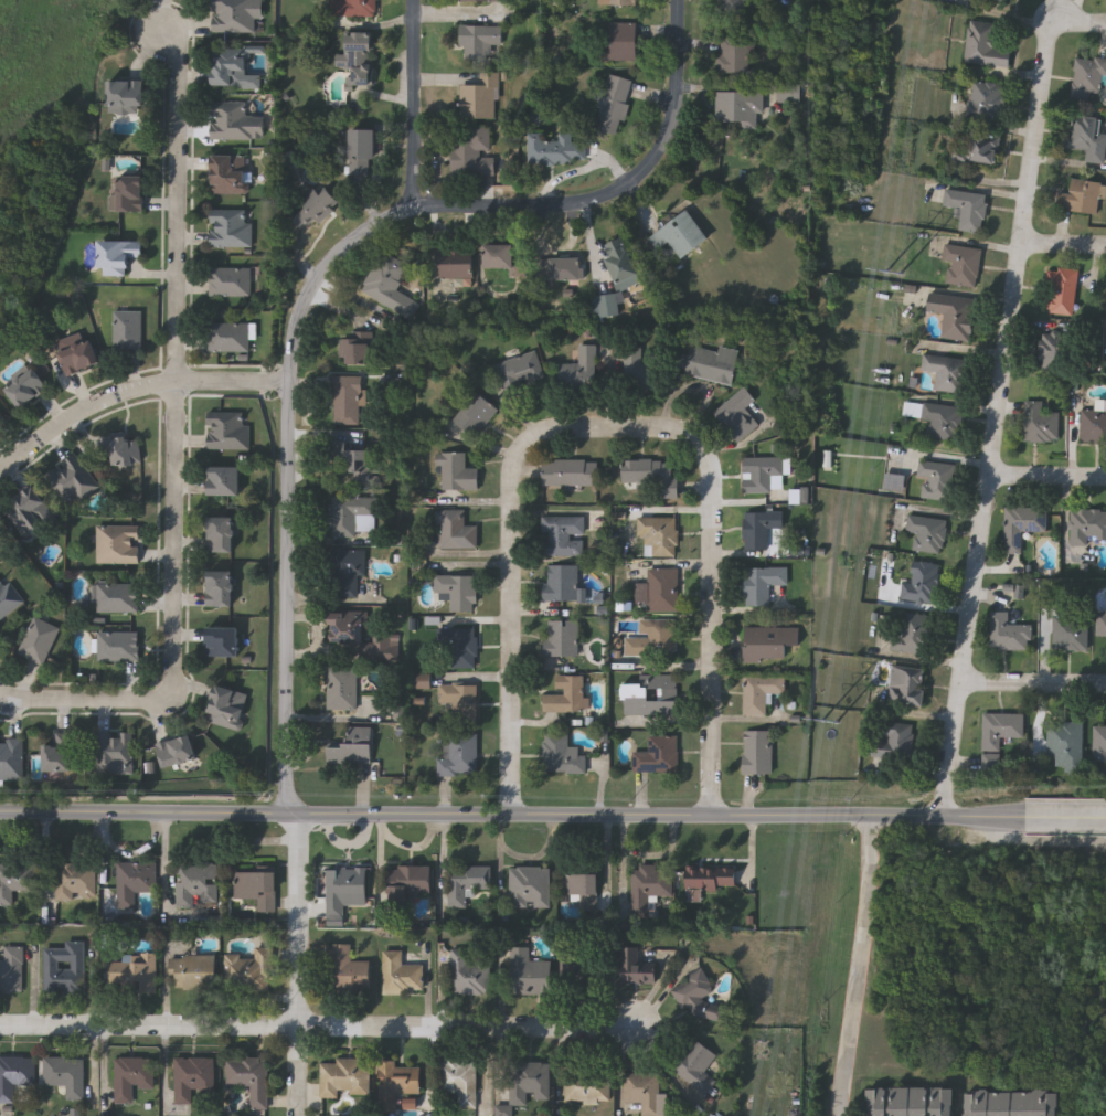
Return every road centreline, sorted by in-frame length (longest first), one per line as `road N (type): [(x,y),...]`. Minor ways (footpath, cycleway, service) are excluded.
road 1 (tertiary): [(1105,819),(295,815)]
road 2 (residential): [(942,816),(1055,24)]
road 3 (residential): [(298,1027),(288,385),(300,320)]
road 4 (residential): [(171,701),(179,65),(163,31)]
road 5 (residential): [(678,0),(677,115),(641,189),(610,206),(568,214),(413,214),(366,236),(320,277)]
road 6 (residential): [(512,818),(511,519),(522,464),(544,433),(678,438)]
road 7 (residential): [(710,818),(714,517),(709,464),(678,438)]
road 8 (residential): [(298,1027),(644,1032)]
road 9 (residential): [(288,385),(174,384),(119,398),(0,484)]
road 10 (residential): [(0,1027),(298,1027)]
road 11 (tertiary): [(295,815),(0,817)]
road 12 (residential): [(413,214),(417,0)]
road 13 (residential): [(0,693),(15,704),(171,701)]
road 14 (residential): [(960,687),(1105,687)]

